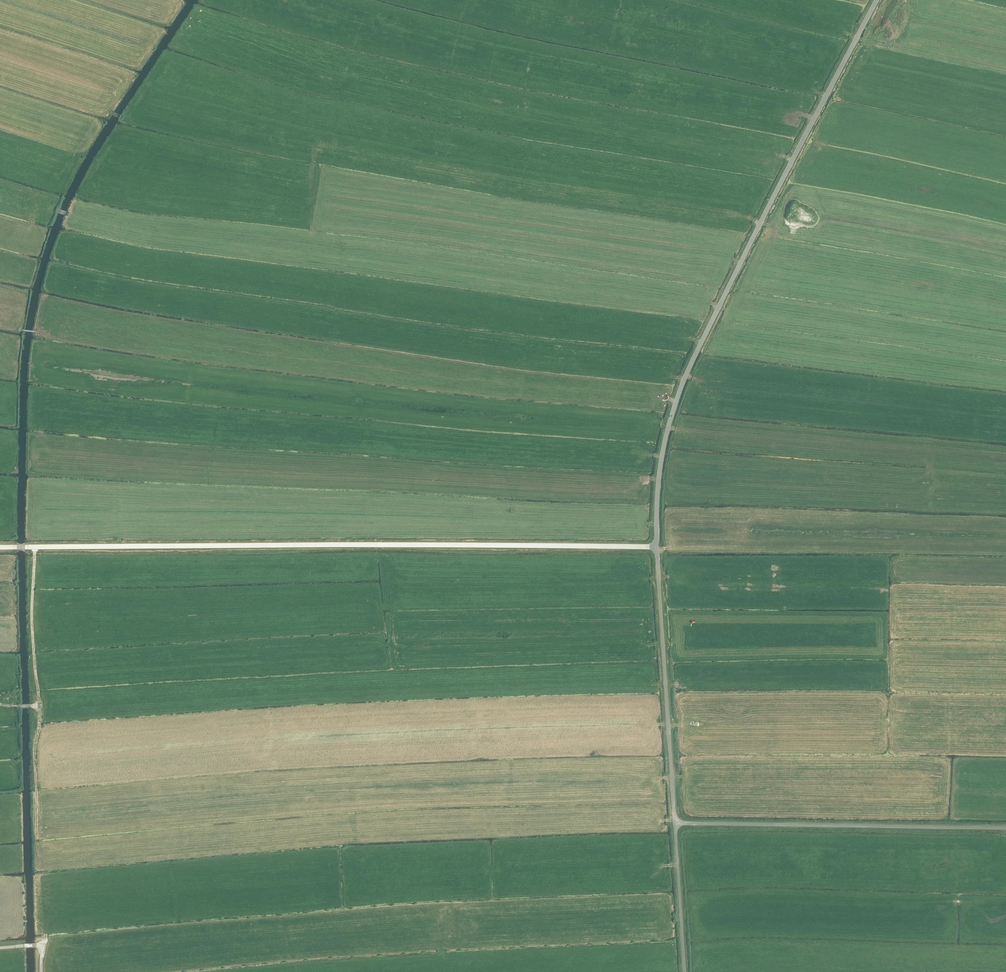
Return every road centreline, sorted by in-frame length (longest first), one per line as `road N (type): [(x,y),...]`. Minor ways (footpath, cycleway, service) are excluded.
road 1 (unclassified): [(26,547),(656,547)]
road 2 (unclassified): [(656,547),(661,453),(682,380),(878,0)]
road 3 (unclassified): [(675,823),(1005,827)]
road 4 (unclassified): [(675,823),(656,547)]
road 5 (track): [(36,547),(40,706)]
road 6 (unclassified): [(684,971),(675,823)]
road 7 (track): [(40,706),(37,843)]

